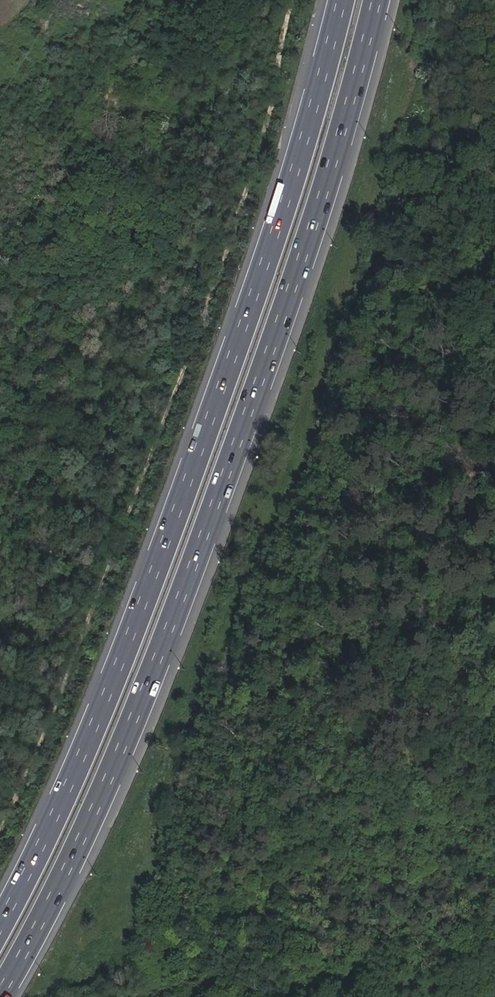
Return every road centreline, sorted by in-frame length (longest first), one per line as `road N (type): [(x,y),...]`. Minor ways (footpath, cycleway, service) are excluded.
road 1 (trunk): [(0,996),(67,869),(166,637),(295,280),(376,0)]
road 2 (trunk): [(342,0),(245,322),(137,619),(0,925)]

